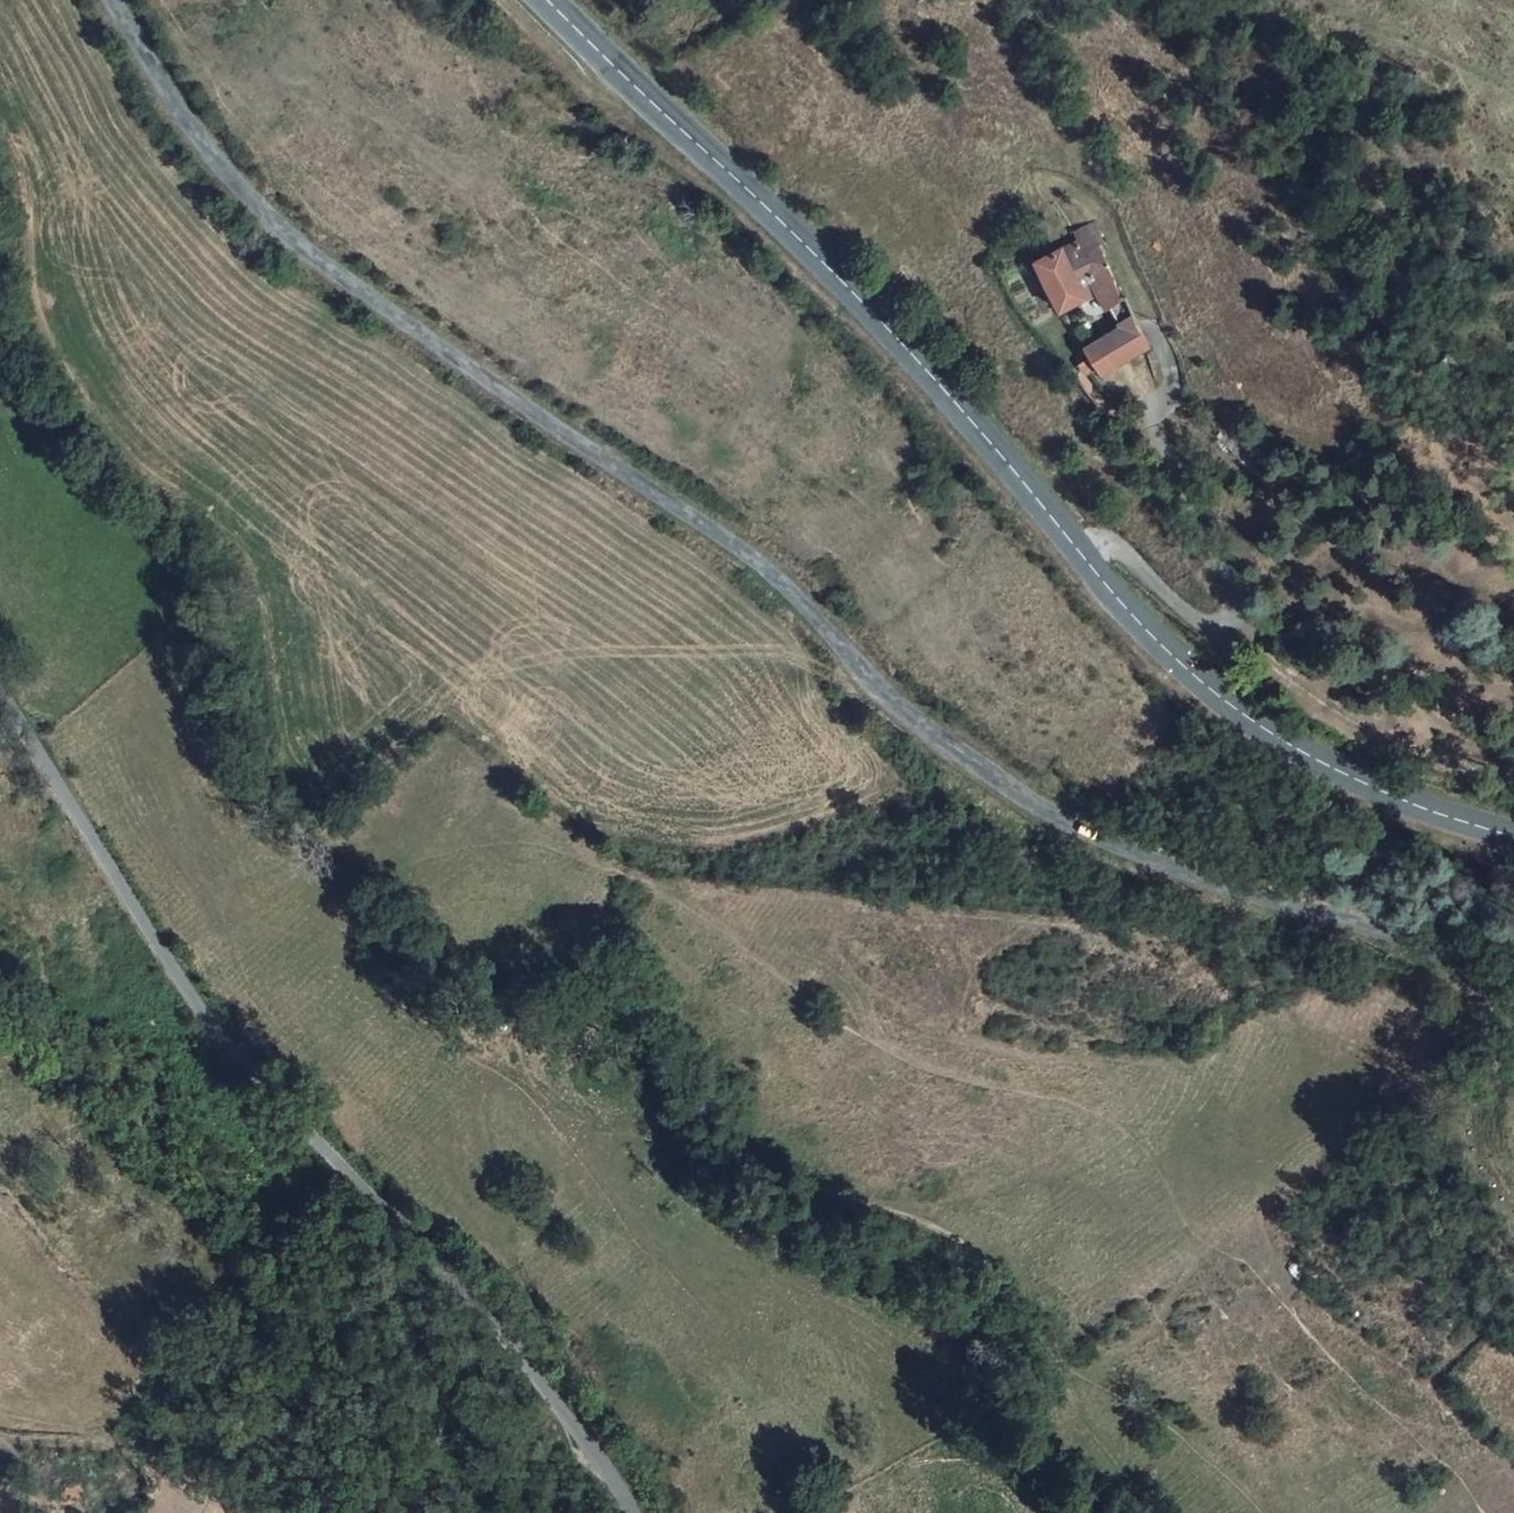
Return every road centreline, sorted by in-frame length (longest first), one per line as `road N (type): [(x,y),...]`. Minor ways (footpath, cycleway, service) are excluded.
road 1 (unclassified): [(120,0),(217,145),(323,259),(817,597),(908,714),(1047,812),(1200,891),(1468,969),(1513,995)]
road 2 (secondary): [(1513,839),(1356,785),(1162,653),(1080,548),(827,268),(542,0)]
road 3 (unclassified): [(639,1512),(571,1420),(212,1023),(0,694)]

